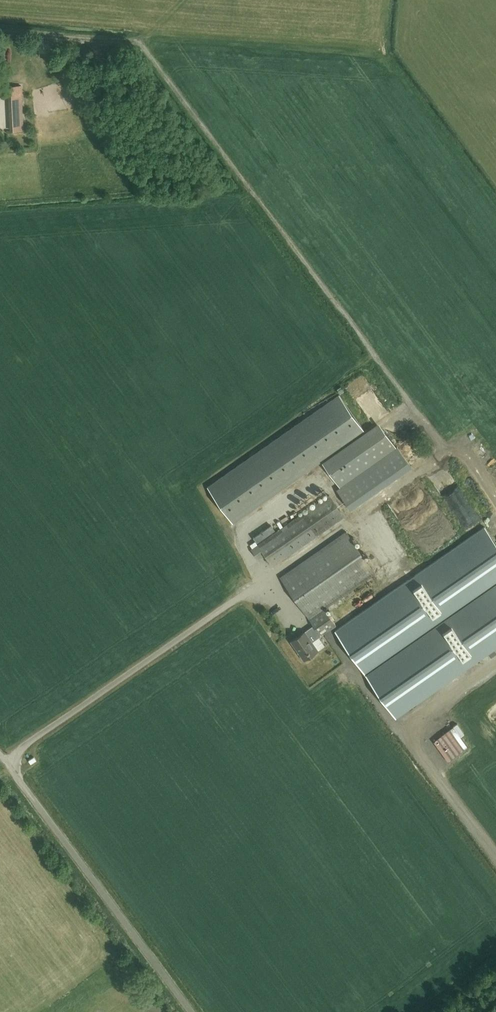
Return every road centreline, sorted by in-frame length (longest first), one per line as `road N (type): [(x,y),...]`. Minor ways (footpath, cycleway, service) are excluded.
road 1 (track): [(103,40),(144,45),(445,456),(459,447),(495,501)]
road 2 (unclassified): [(191,1011),(7,761)]

